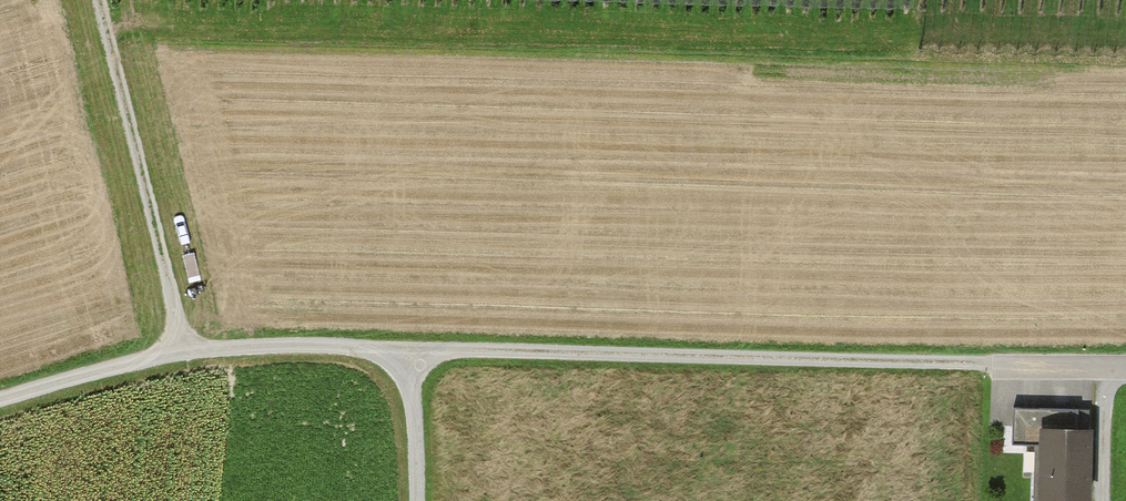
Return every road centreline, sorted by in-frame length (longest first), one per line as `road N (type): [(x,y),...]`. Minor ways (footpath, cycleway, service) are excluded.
road 1 (track): [(0,402),(182,340),(357,346),(408,358),(448,349),(1108,369)]
road 2 (track): [(182,340),(101,0)]
road 3 (residential): [(1102,500),(1108,369),(1125,368)]
road 4 (track): [(419,500),(408,358)]

